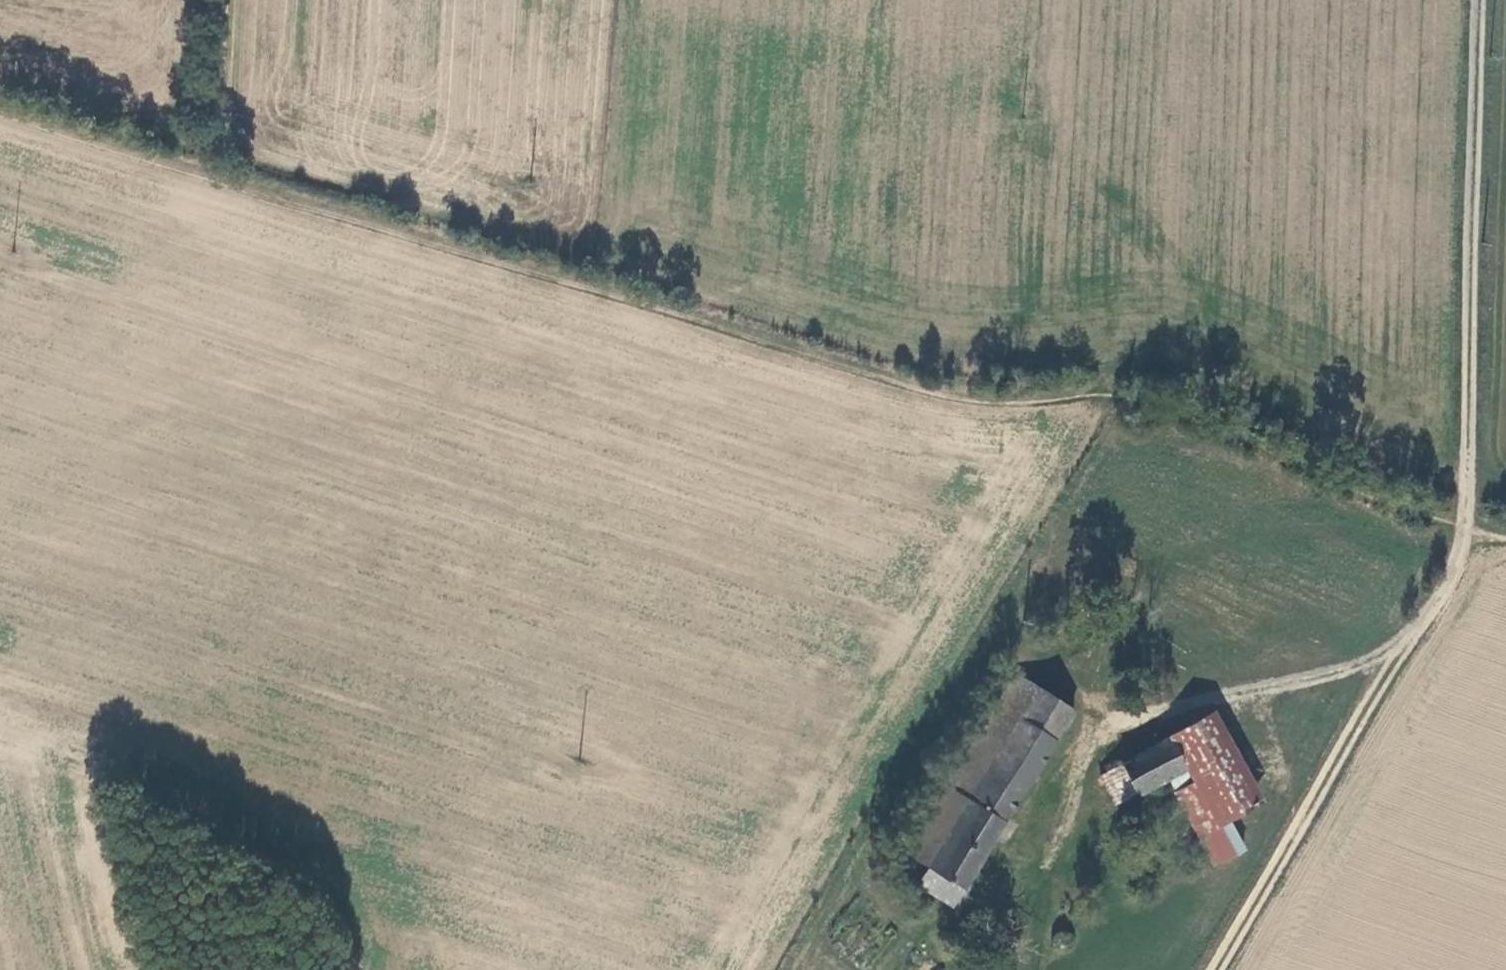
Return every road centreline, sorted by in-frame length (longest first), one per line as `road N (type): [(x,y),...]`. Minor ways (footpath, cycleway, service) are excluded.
road 1 (track): [(1090,733),(1273,692),(1412,637),(1459,566),(1480,0)]
road 2 (track): [(1412,637),(1216,969)]

